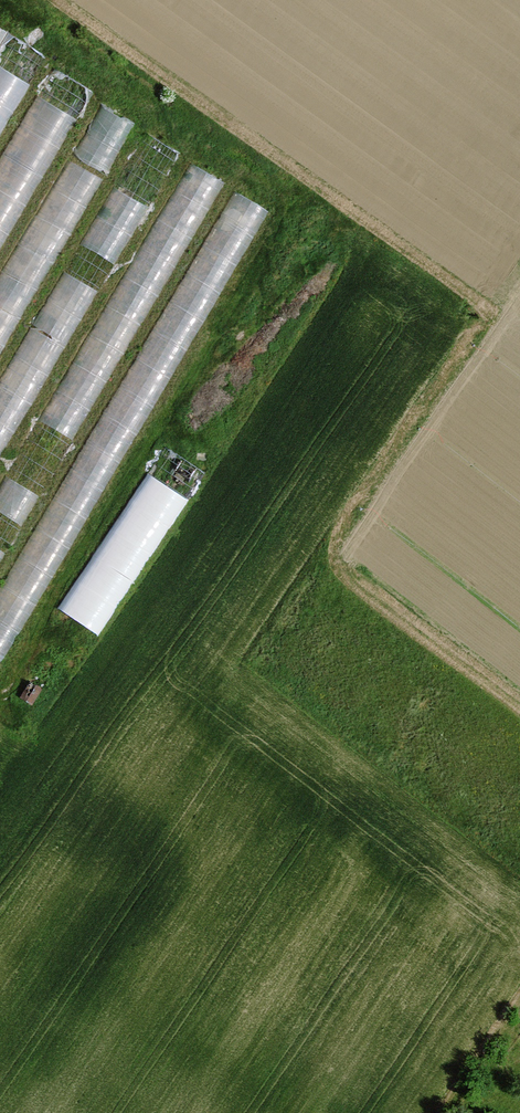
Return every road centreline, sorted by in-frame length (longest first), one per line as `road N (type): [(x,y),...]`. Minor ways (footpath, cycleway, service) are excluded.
road 1 (track): [(519,866),(258,659),(488,326)]
road 2 (track): [(6,699),(61,580),(278,224),(283,200),(264,179)]

